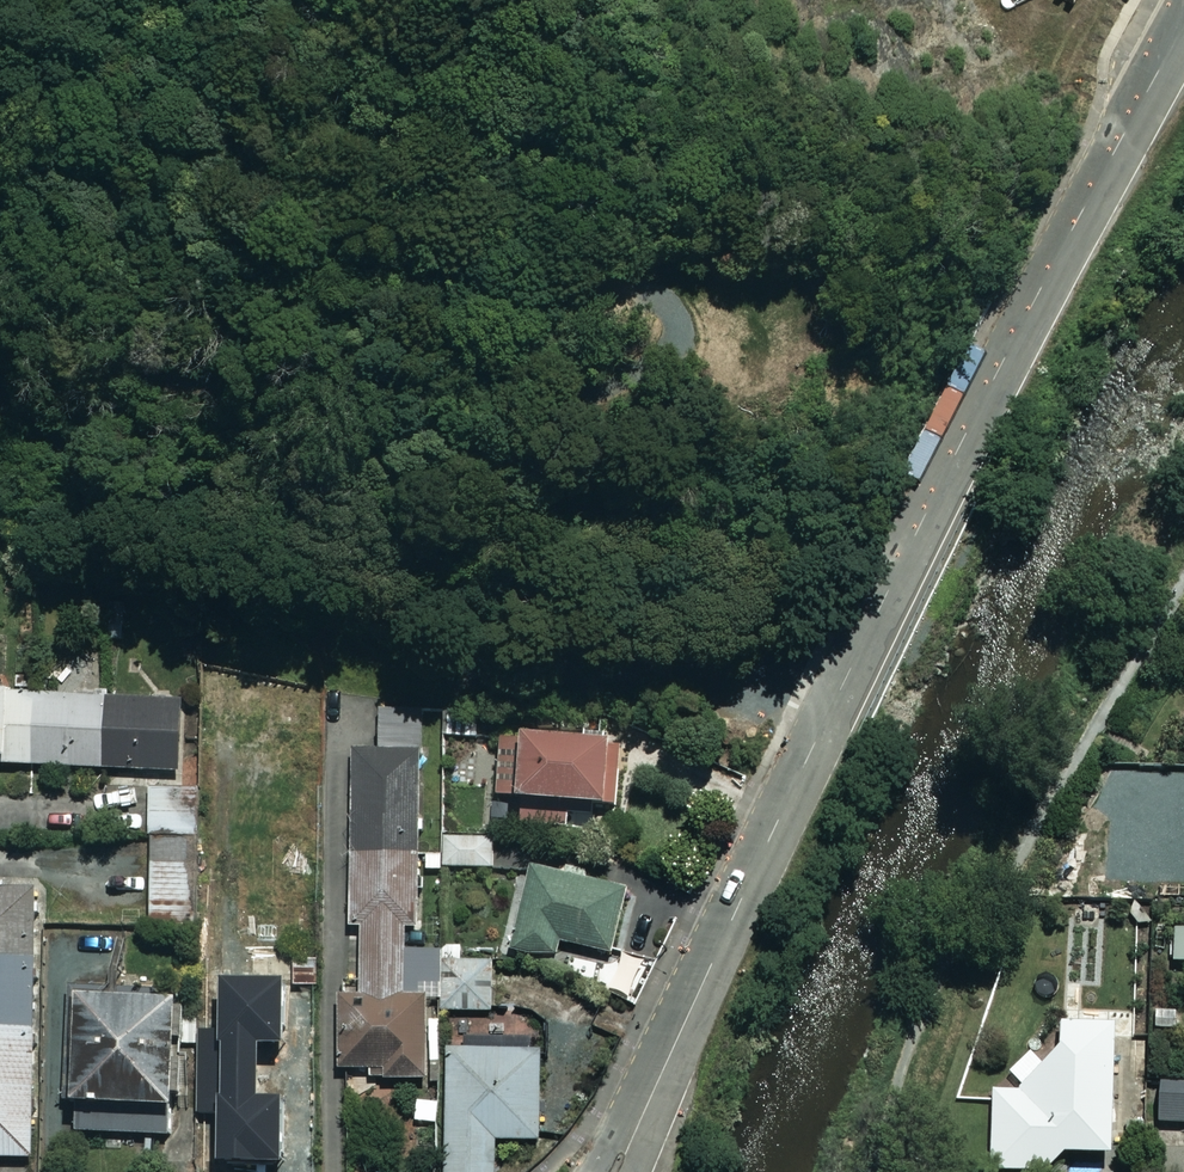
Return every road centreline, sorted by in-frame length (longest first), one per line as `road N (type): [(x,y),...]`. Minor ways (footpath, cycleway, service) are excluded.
road 1 (track): [(276,0),(285,60),(255,119),(353,222),(656,287),(677,346),(583,389),(485,401),(229,366),(0,296)]
road 2 (residential): [(615,1171),(898,562),(1081,202),(1183,31)]
road 3 (track): [(898,562),(668,628),(495,580),(385,513),(107,472),(0,381)]

